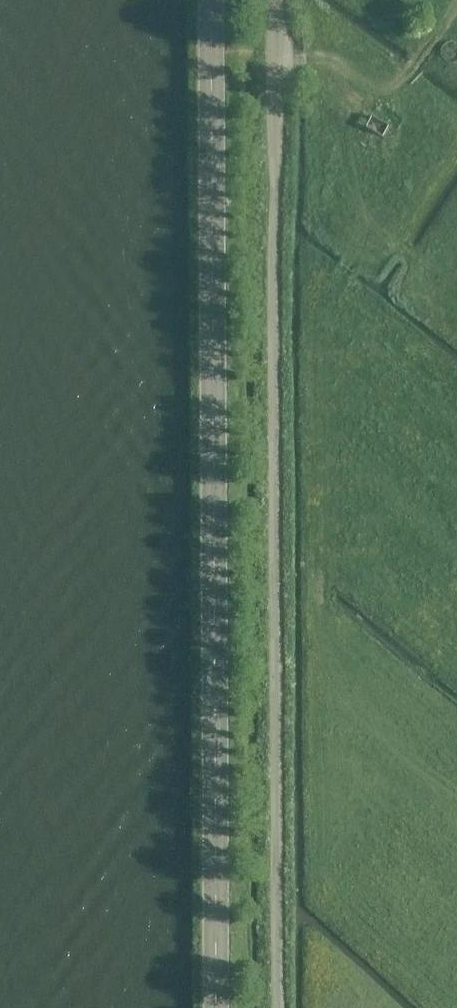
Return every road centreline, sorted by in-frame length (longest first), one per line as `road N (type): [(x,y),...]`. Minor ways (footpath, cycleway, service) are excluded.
road 1 (tertiary): [(214,0),(221,1007)]
road 2 (unclassified): [(274,0),(281,1007)]
road 3 (track): [(456,5),(395,85),(368,82),(318,58),(275,58)]

